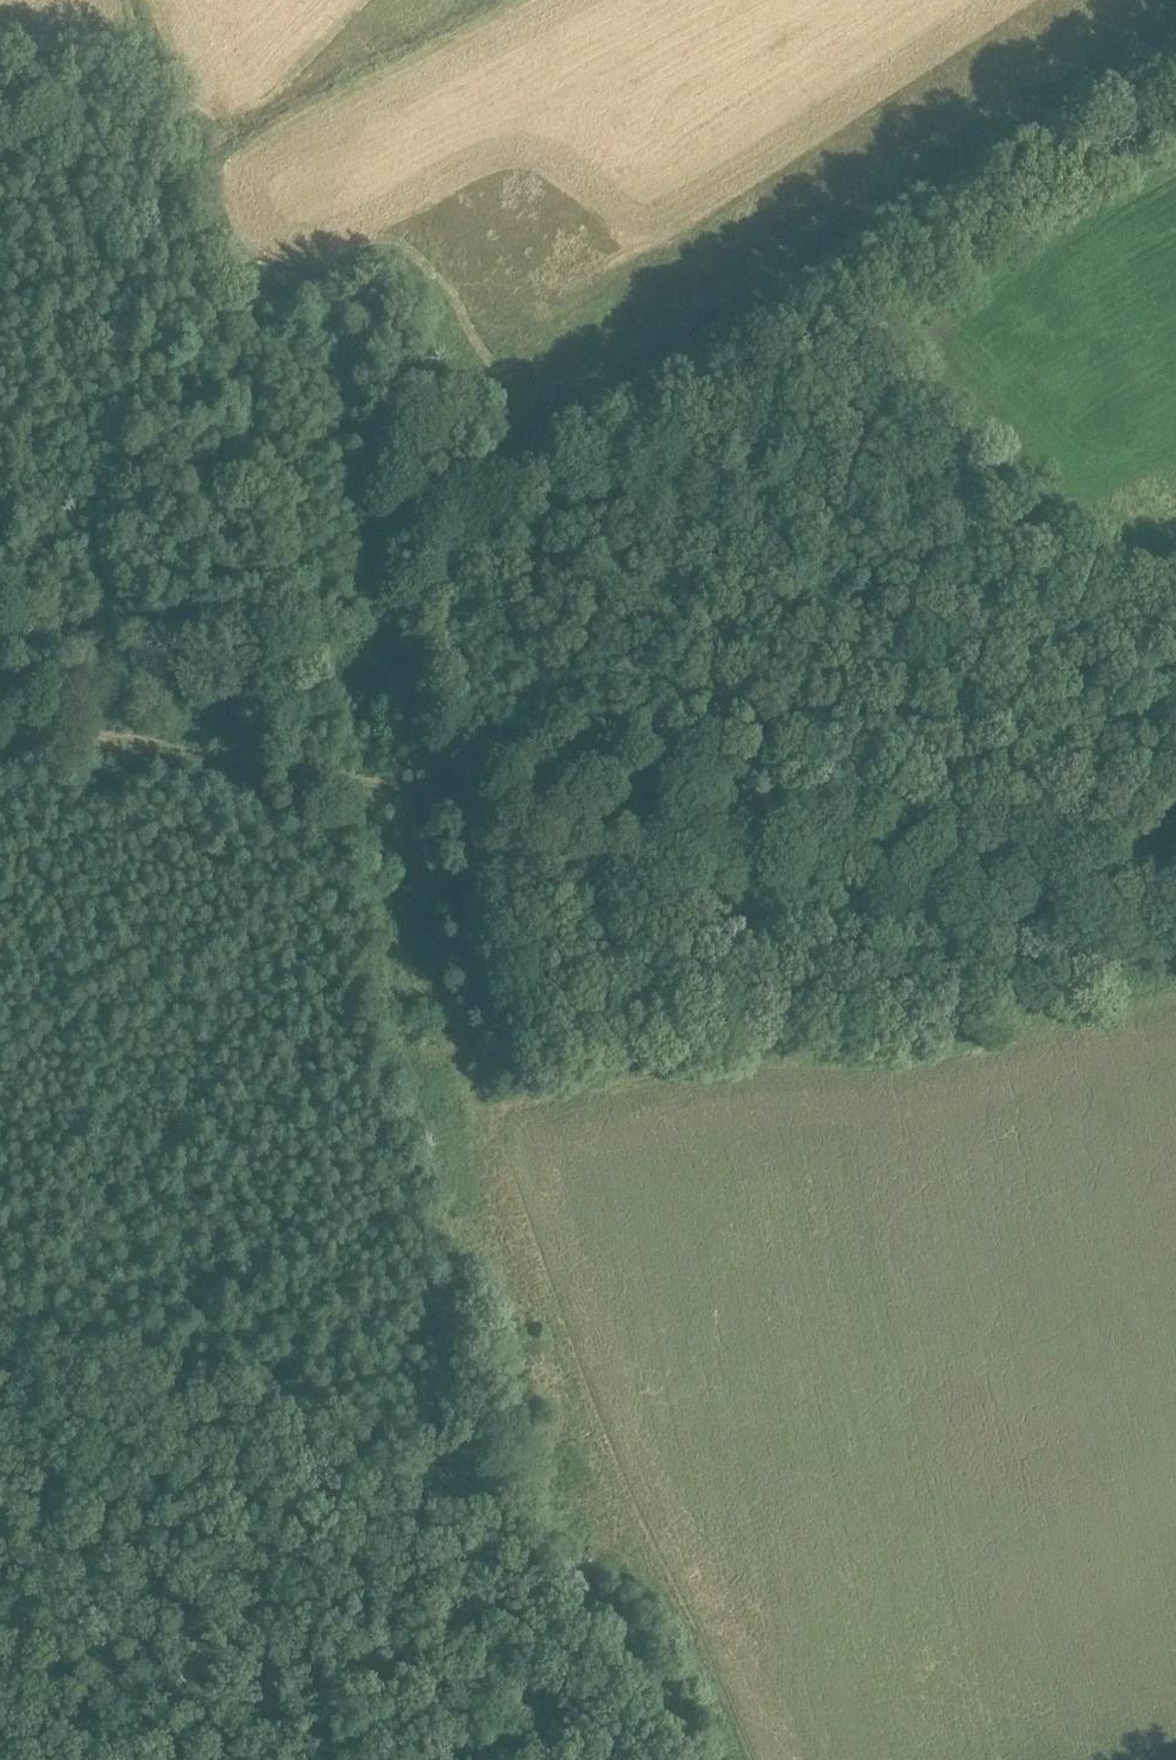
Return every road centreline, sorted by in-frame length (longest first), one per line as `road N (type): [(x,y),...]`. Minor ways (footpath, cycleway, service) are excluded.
road 1 (track): [(1175,905),(0,726)]
road 2 (track): [(411,789),(409,826),(472,1122),(676,1623),(746,1759)]

